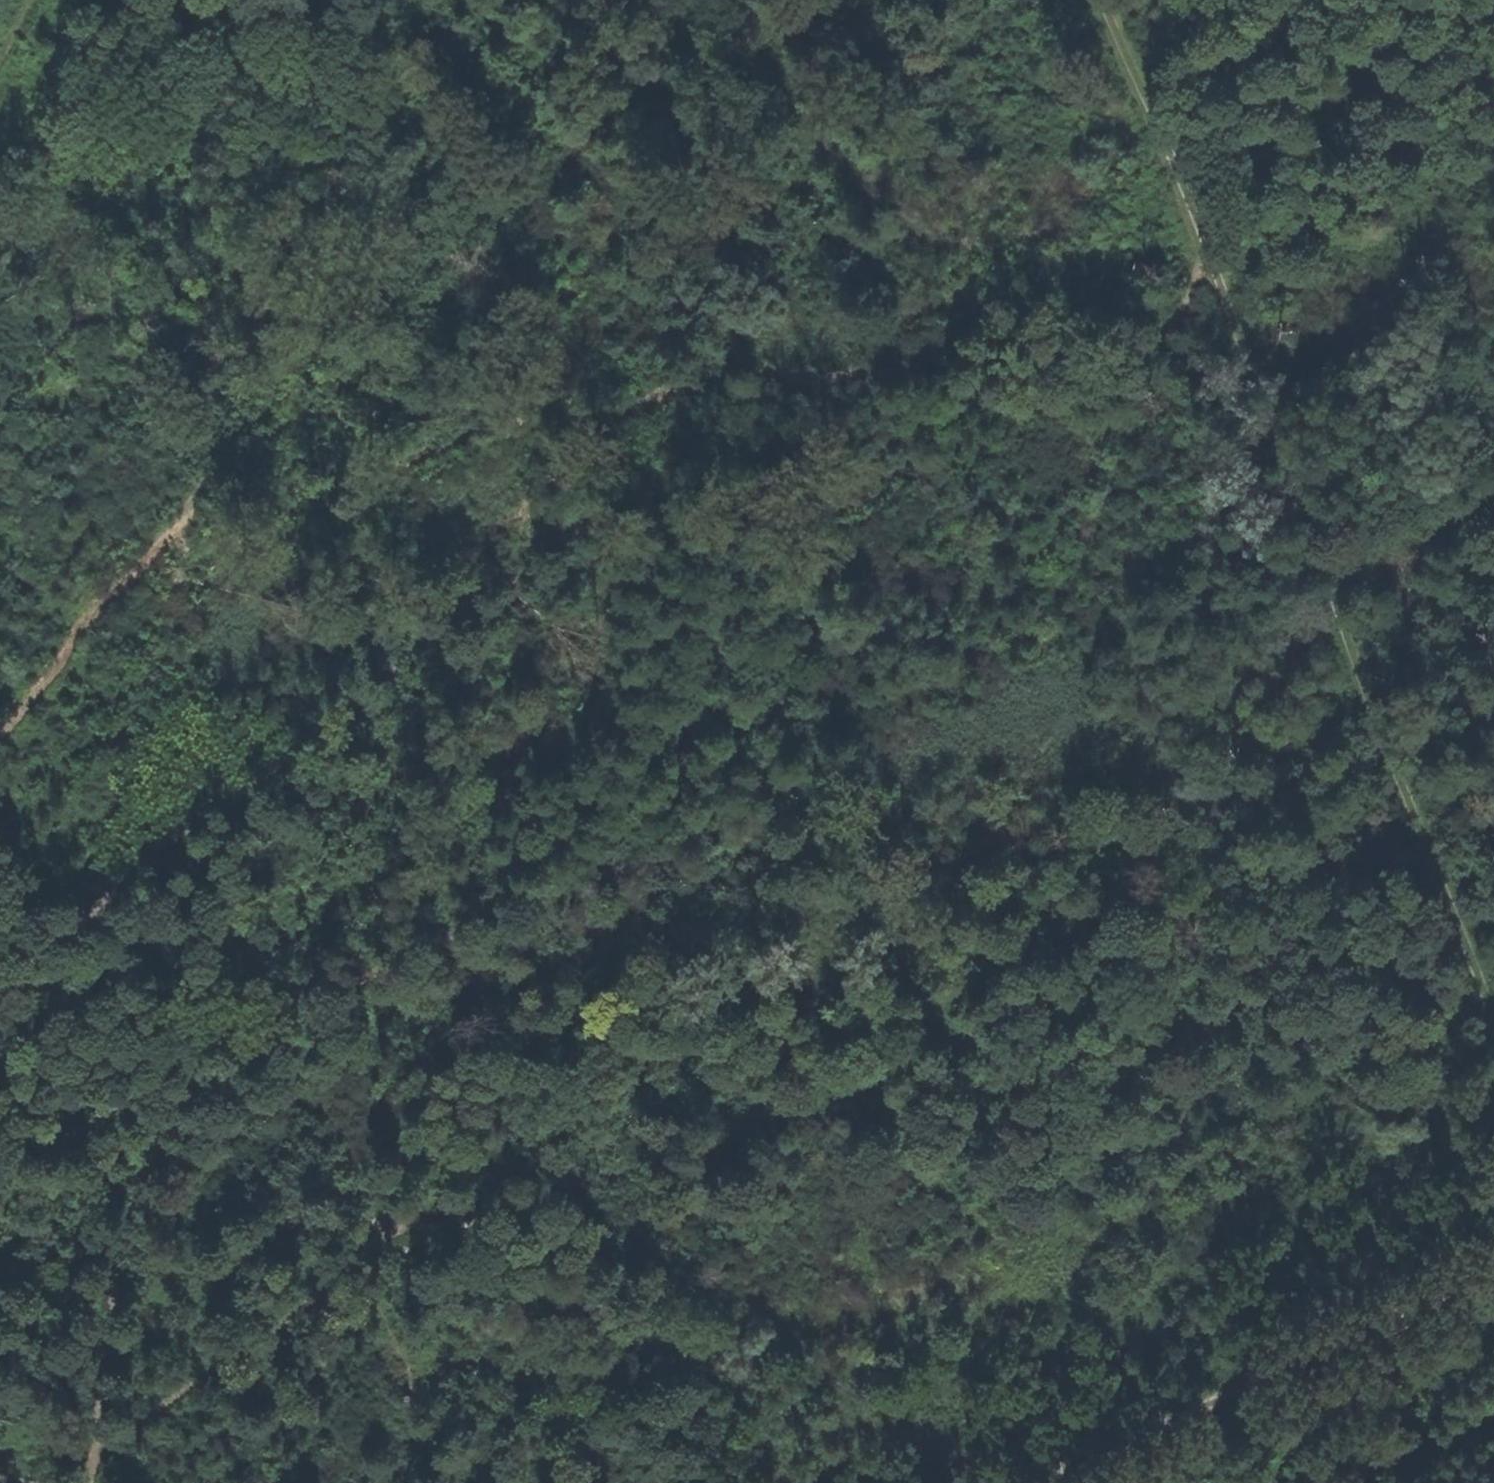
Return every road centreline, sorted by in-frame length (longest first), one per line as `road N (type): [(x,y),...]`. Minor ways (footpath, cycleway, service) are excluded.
road 1 (track): [(1493,933),(1127,0)]
road 2 (track): [(1493,1290),(1456,1294),(1039,1482)]

